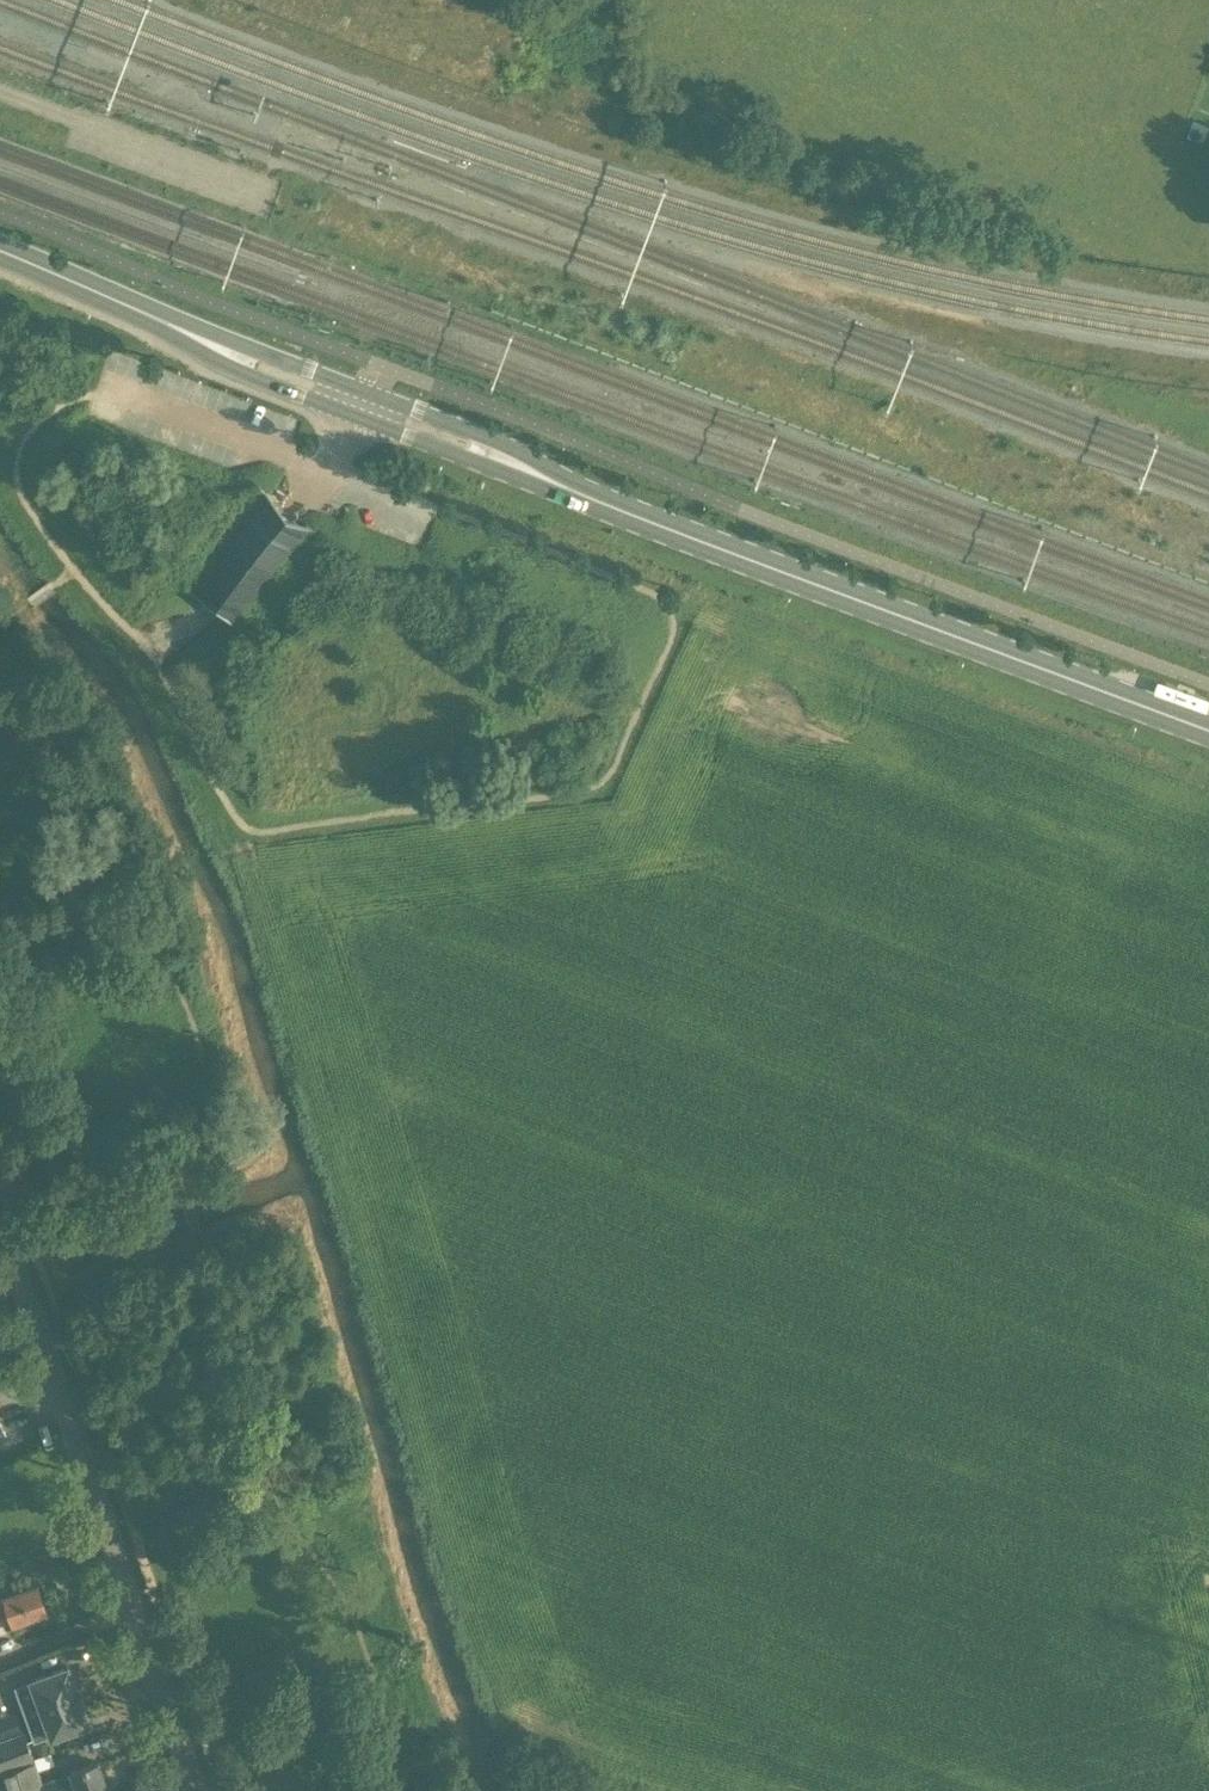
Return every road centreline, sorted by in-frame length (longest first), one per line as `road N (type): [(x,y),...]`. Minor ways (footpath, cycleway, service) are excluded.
road 1 (tertiary): [(0,251),(258,366),(589,498),(1208,730)]
road 2 (residential): [(197,1790),(75,1426),(0,1239)]
road 3 (track): [(1208,5),(1152,145),(1133,153),(1102,144),(1086,117),(1088,84),(1107,62)]

